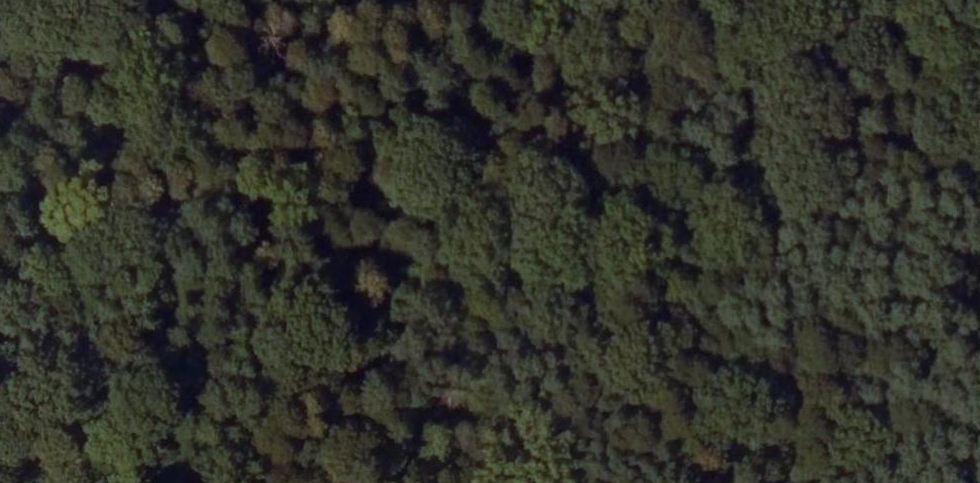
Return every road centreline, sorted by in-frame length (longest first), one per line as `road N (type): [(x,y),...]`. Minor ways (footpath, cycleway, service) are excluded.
road 1 (track): [(317,482),(694,6)]
road 2 (track): [(979,21),(694,6)]

